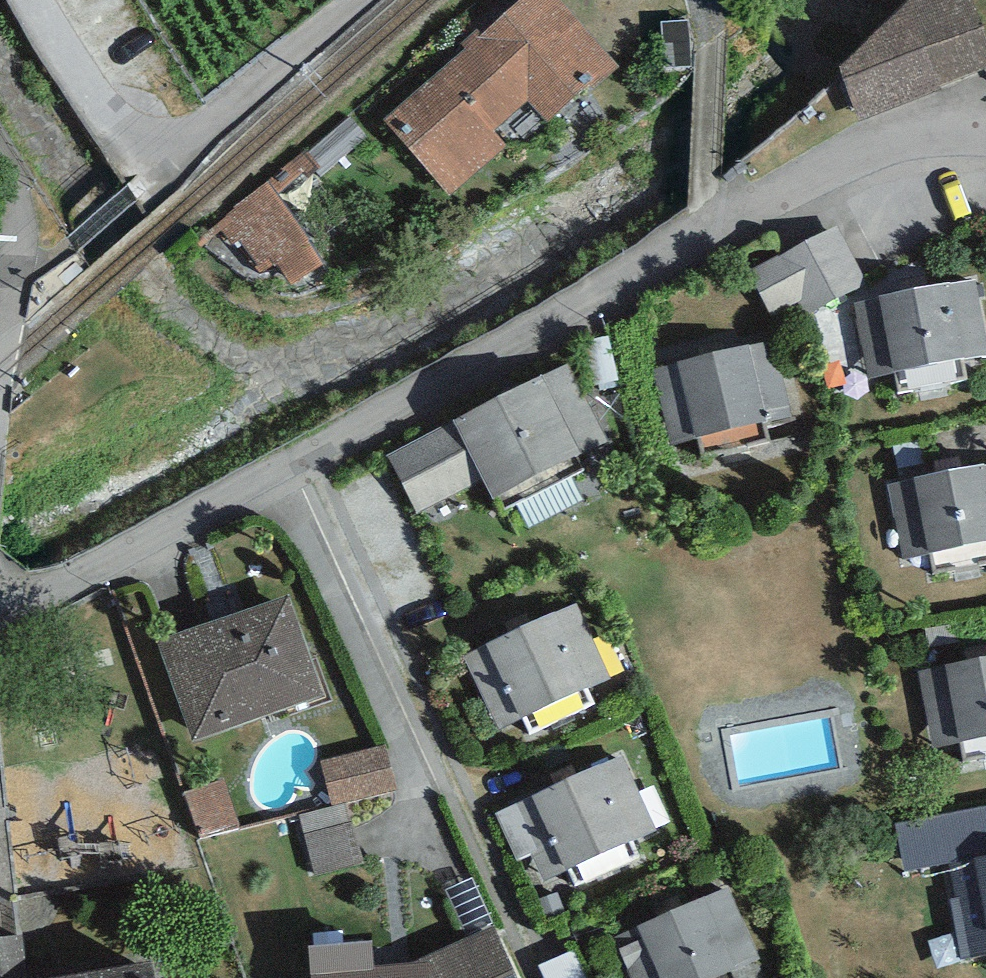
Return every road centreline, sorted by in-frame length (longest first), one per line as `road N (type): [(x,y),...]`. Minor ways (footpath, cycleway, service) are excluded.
road 1 (residential): [(0,614),(322,455),(834,167),(961,138),(985,141)]
road 2 (residential): [(37,0),(81,75),(159,173),(359,0)]
road 3 (residential): [(0,178),(18,216),(0,350)]

